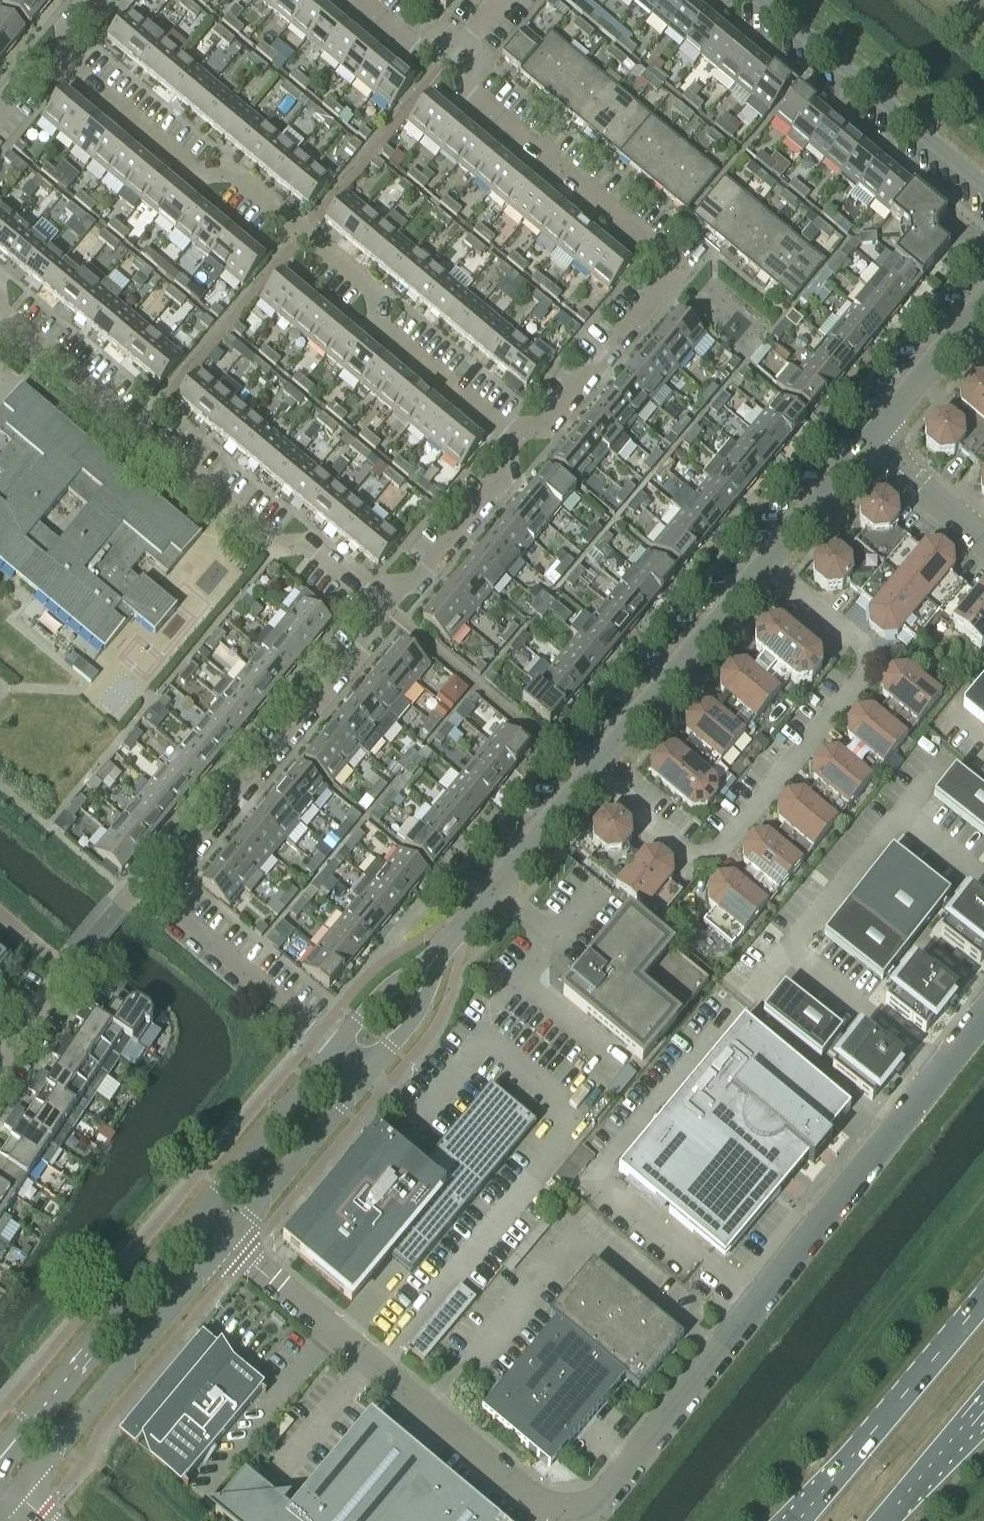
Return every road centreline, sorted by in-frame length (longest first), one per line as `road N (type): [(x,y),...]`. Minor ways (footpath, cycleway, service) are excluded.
road 1 (unclassified): [(230,1245),(543,1506),(603,1501),(983,1014)]
road 2 (residential): [(513,435),(378,323),(376,289),(234,174),(196,172),(51,52)]
road 3 (residential): [(513,435),(551,424),(677,266),(442,67)]
road 4 (residential): [(596,775),(690,855),(712,857),(726,848),(873,664),(868,647),(771,564)]
road 5 (residential): [(380,603),(307,545),(280,544),(0,311)]
road 6 (residential): [(155,895),(366,645),(380,603)]
road 7 (tertiary): [(18,1497),(230,1245)]
road 8 (tertiary): [(198,1220),(0,1456)]
road 9 (primary): [(983,1299),(794,1520)]
road 10 (tertiary): [(765,0),(983,181)]
road 11 (tertiary): [(596,775),(771,564)]
road 12 (residential): [(0,1065),(66,965),(126,902),(155,895)]
road 13 (residential): [(380,603),(396,584),(421,581),(507,478),(513,435)]
road 14 (tertiary): [(338,1045),(198,1220)]
road 15 (tertiary): [(230,1245),(371,1071)]
road 16 (residential): [(321,1029),(155,895)]
road 17 (tertiary): [(460,927),(596,775)]
road 18 (tertiary): [(870,445),(983,309)]
road 19 (tertiary): [(371,1071),(419,1014),(460,927)]
road 20 (tertiary): [(460,927),(393,983),(338,1045)]
road 21 (tertiary): [(771,564),(870,445)]
road 22 (unclassified): [(983,540),(870,445)]
road 23 (primary): [(890,1520),(983,1407)]

